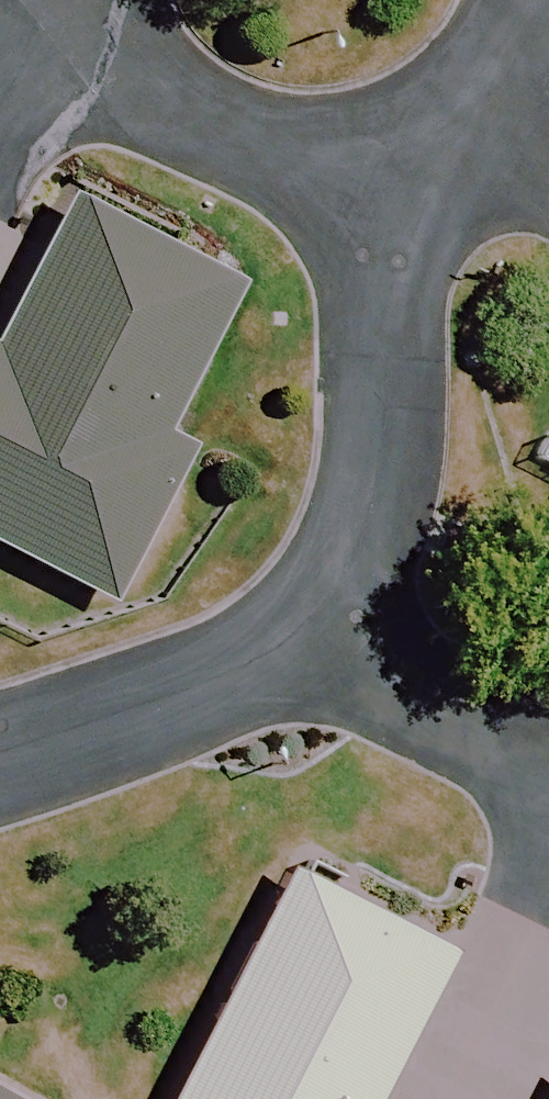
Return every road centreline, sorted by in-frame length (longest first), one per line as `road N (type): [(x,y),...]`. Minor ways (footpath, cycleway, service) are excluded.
road 1 (residential): [(394,190),(378,382),(339,643)]
road 2 (residential): [(58,0),(98,41),(394,190)]
road 3 (residential): [(339,643),(0,739)]
road 4 (residential): [(548,761),(339,643)]
road 5 (residential): [(500,0),(394,190)]

